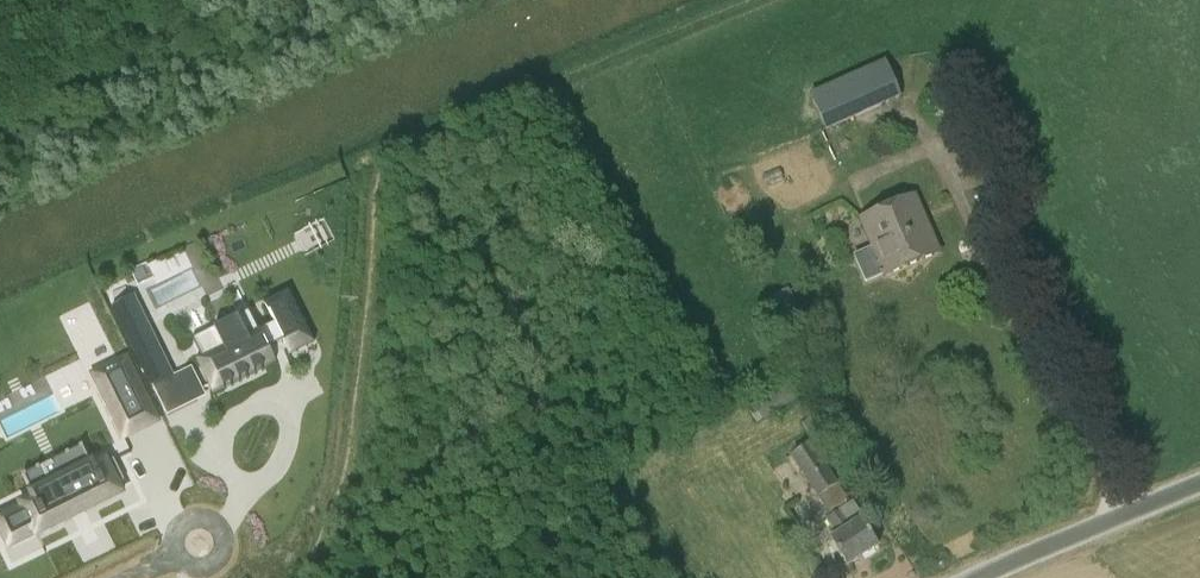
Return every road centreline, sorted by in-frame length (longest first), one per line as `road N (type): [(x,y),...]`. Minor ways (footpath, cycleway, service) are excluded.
road 1 (unclassified): [(997,577),(1199,493)]

